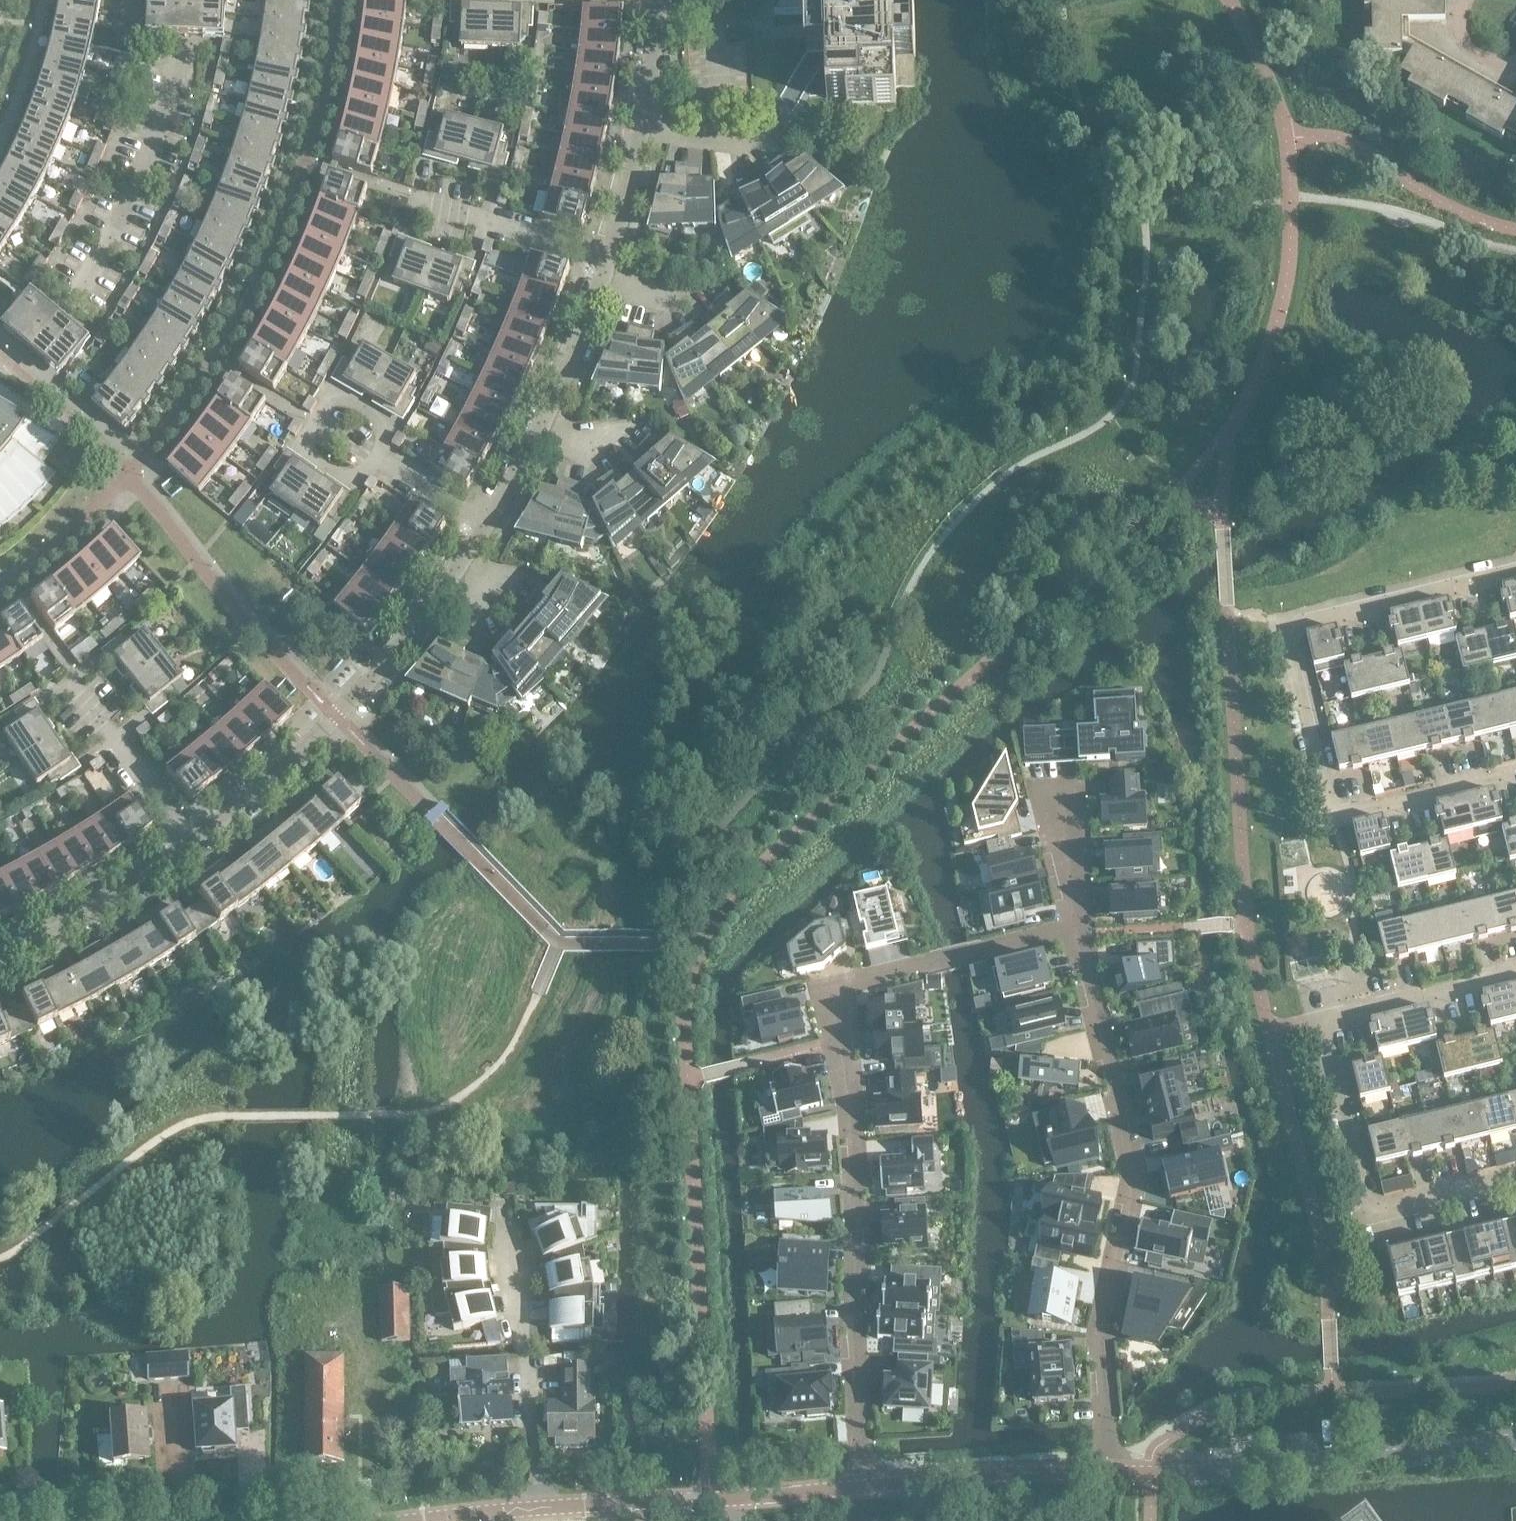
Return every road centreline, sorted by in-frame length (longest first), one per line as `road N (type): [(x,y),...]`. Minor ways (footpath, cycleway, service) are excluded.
road 1 (residential): [(1085,933),(918,965),(848,985),(837,998),(853,1109),(859,1486)]
road 2 (residential): [(1085,933),(1136,1160),(1102,1336),(1114,1475)]
road 3 (residential): [(1515,1178),(1372,1212),(1325,1030),(1343,1015),(1515,973)]
road 4 (residential): [(196,843),(336,714),(431,610),(489,527)]
road 5 (unclassified): [(436,1520),(859,1486)]
road 6 (residential): [(1329,814),(1292,639),(1296,620),(1515,565)]
road 7 (unclassified): [(1114,1475),(1290,1470),(1515,1443)]
road 8 (residential): [(187,0),(178,81),(157,150),(81,296)]
road 9 (residential): [(489,527),(562,394),(609,263)]
road 10 (unclassified): [(859,1486),(1114,1475)]
road 11 (residential): [(372,457),(391,426),(332,392),(298,448),(355,484)]
road 12 (residential): [(0,960),(196,843)]
road 13 (residential): [(609,263),(418,201)]
road 14 (residential): [(196,843),(78,681)]
road 15 (residential): [(1329,814),(1515,770)]
road 16 (residential): [(1061,768),(1085,933)]
road 17 (residential): [(643,134),(734,145),(762,138),(785,113)]
road 18 (residential): [(489,527),(372,457)]
road 19 (residential): [(643,134),(659,25),(654,0)]
road 20 (residential): [(609,263),(643,134)]

